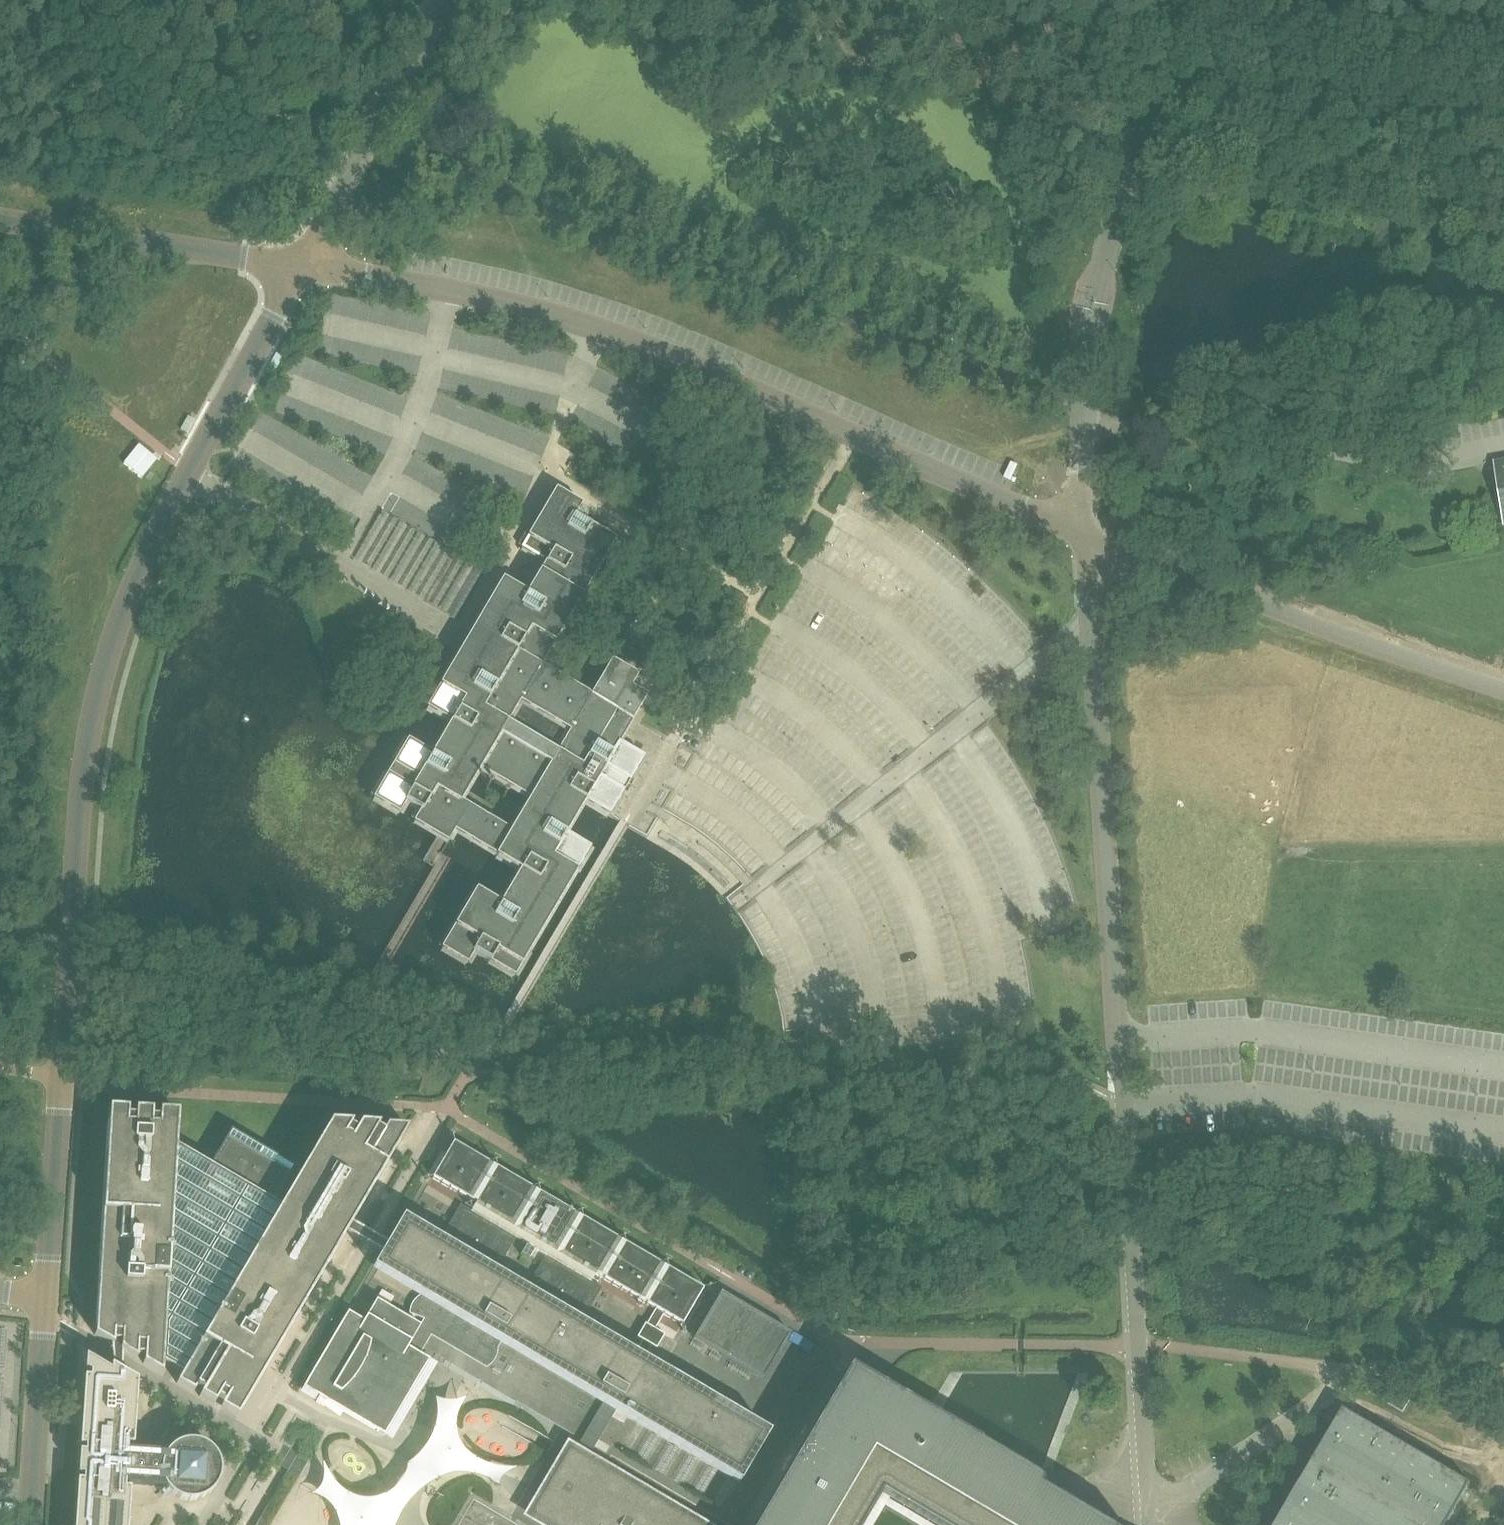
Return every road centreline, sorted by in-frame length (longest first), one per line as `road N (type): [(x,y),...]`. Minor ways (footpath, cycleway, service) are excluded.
road 1 (residential): [(46,1295),(70,941),(107,661),(150,548),(303,269)]
road 2 (unclassified): [(1090,537),(1147,1524)]
road 3 (unclassified): [(1090,537),(643,342),(445,287),(303,269)]
road 4 (unclassified): [(1090,537),(1082,409),(1091,306),(1188,0)]
road 5 (unclassified): [(1503,688),(1090,537)]
road 6 (residential): [(303,269),(0,222)]
road 7 (residential): [(30,1524),(46,1295)]
road 8 (unclassified): [(370,134),(445,0)]
road 9 (residential): [(303,269),(370,134)]

